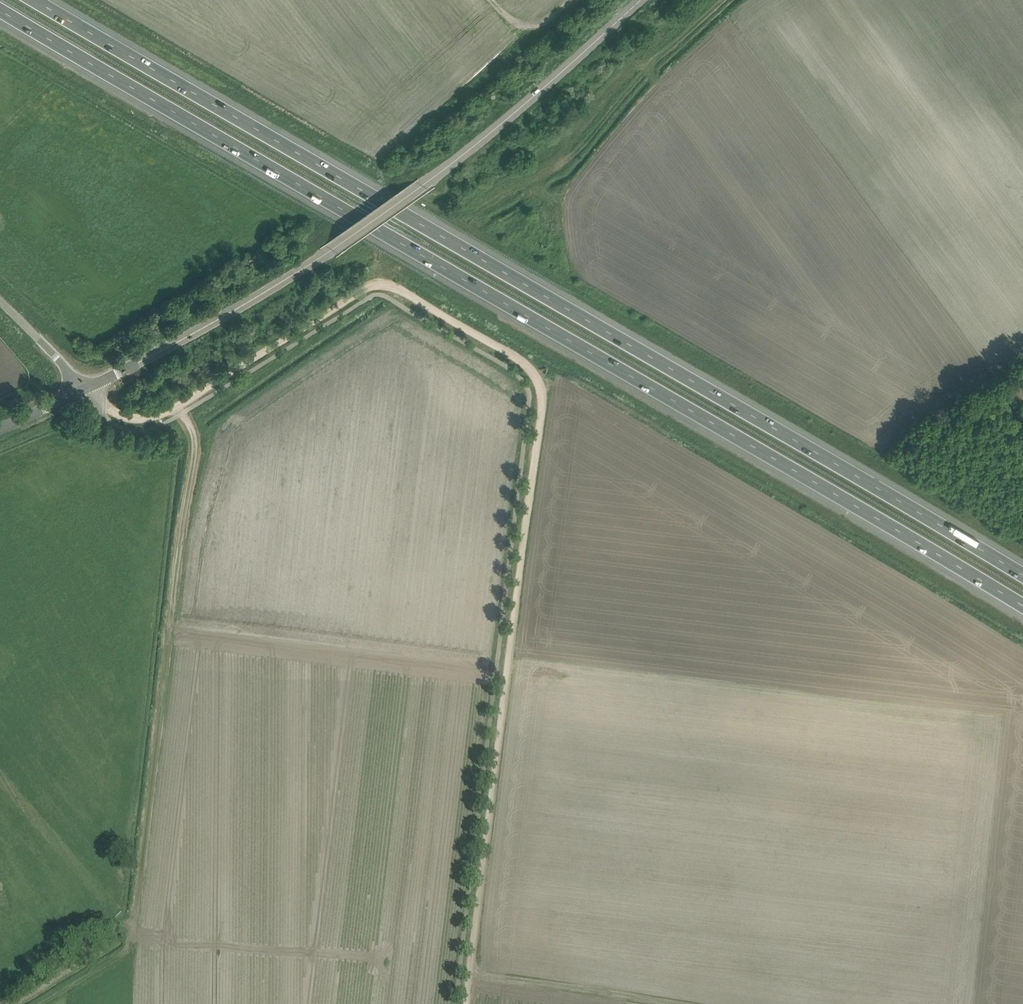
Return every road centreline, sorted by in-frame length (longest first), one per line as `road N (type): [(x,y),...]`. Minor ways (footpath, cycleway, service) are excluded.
road 1 (motorway): [(0,9),(1022,607)]
road 2 (track): [(466,1003),(541,383),(527,364),(382,285),(148,419),(121,417),(88,389)]
road 3 (motorway): [(1022,576),(35,0)]
road 4 (unclassified): [(88,389),(338,254),(439,182),(639,0)]
road 5 (track): [(133,933),(192,439),(173,409)]
road 6 (unclassified): [(88,389),(0,302)]

